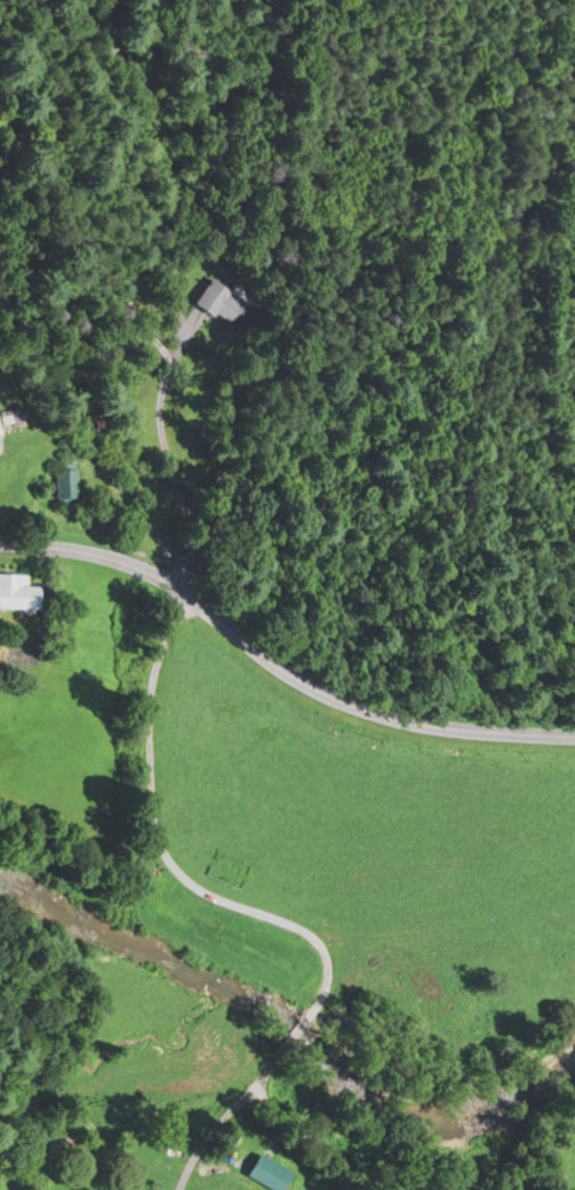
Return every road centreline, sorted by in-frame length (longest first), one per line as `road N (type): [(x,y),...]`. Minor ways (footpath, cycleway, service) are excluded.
road 1 (residential): [(308,1016),(330,976),(326,950),(302,929),(220,900),(175,872),(156,831),(151,687),(194,540),(157,408),(169,366),(130,302),(158,188),(155,122),(111,37),(107,0)]
road 2 (tertiary): [(574,734),(377,714),(291,678),(147,573),(106,556),(0,540)]
road 3 (track): [(0,1154),(42,1121),(152,1118),(209,1102),(244,1080),(260,1081)]
road 4 (residential): [(285,1045),(230,1108),(176,1189)]
road 5 (residential): [(364,1189),(255,1087)]

